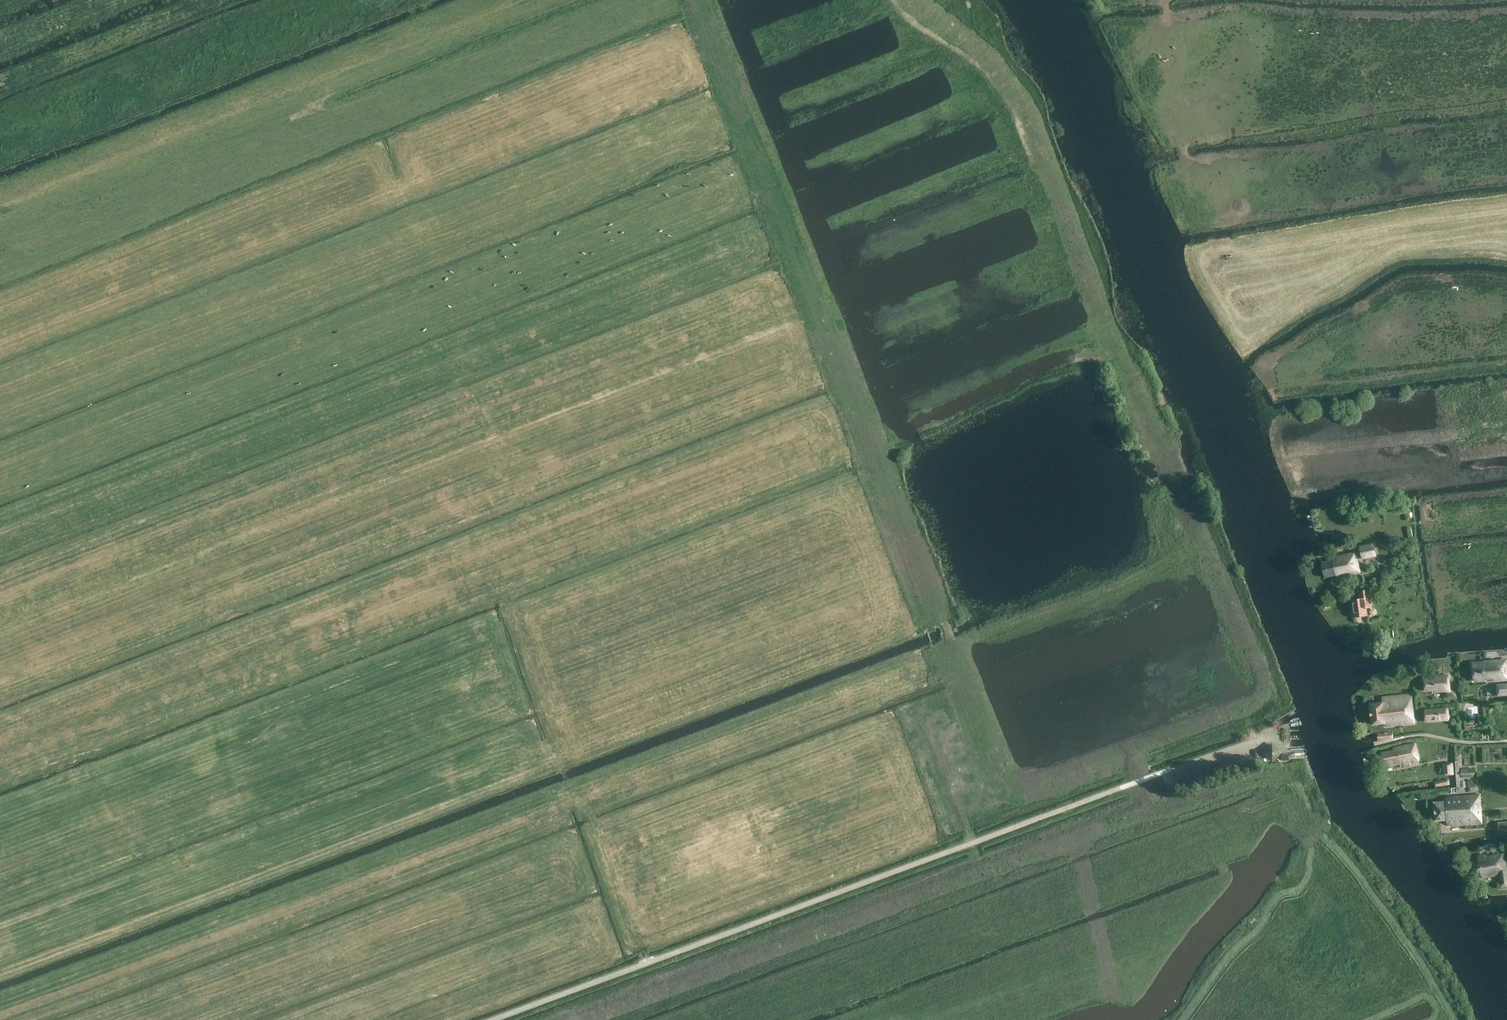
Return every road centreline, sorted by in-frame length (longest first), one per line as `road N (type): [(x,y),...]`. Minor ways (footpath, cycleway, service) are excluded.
road 1 (unclassified): [(492,1019),(1272,735)]

